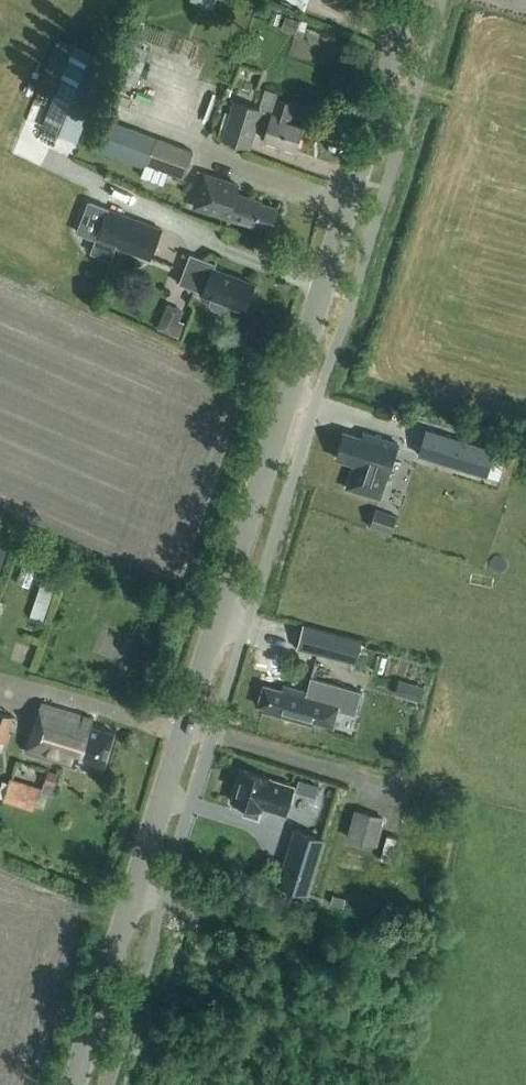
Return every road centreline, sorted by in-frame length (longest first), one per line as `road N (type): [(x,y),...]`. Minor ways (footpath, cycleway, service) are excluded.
road 1 (tertiary): [(72,1084),(413,0)]

